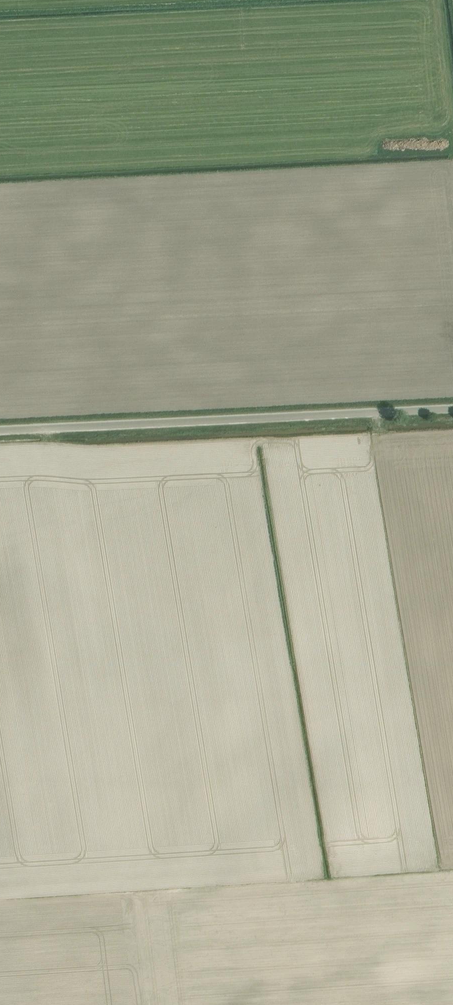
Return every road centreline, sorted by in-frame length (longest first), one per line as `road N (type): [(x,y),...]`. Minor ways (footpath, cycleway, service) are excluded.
road 1 (unclassified): [(0,430),(452,409)]

